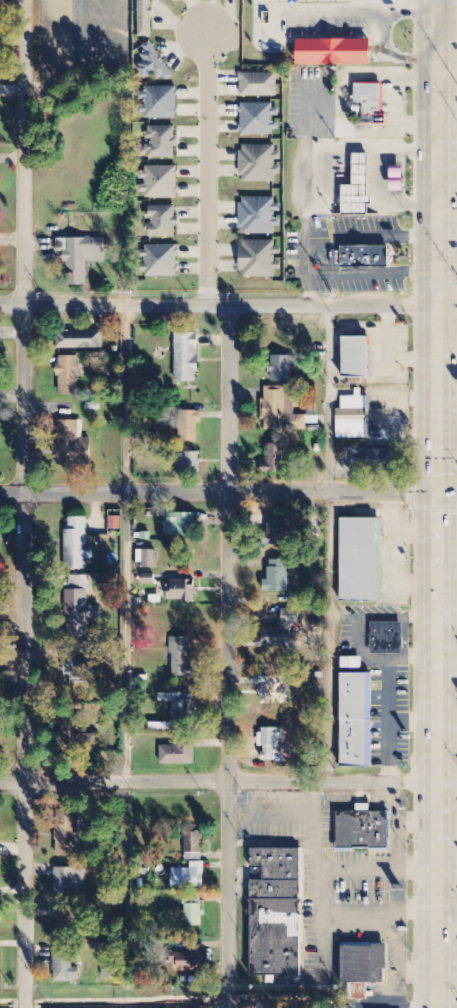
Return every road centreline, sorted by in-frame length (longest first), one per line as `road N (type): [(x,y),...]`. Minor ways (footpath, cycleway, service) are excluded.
road 1 (residential): [(25,1007),(27,0)]
road 2 (primary): [(439,1007),(439,0)]
road 3 (residential): [(229,1007),(232,304)]
road 4 (residential): [(440,305),(0,303)]
road 5 (residential): [(440,495),(0,493)]
road 6 (residential): [(439,787),(0,786)]
road 7 (residential): [(208,33),(209,304)]

